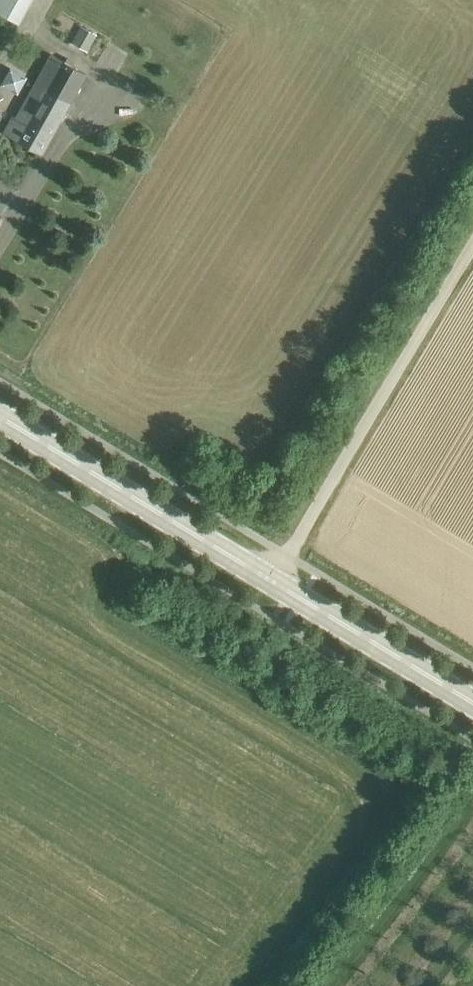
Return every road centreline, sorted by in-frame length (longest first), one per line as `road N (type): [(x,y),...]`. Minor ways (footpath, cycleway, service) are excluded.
road 1 (unclassified): [(274,582),(472,248)]
road 2 (secondary): [(274,582),(0,416)]
road 3 (secondary): [(472,702),(274,582)]

